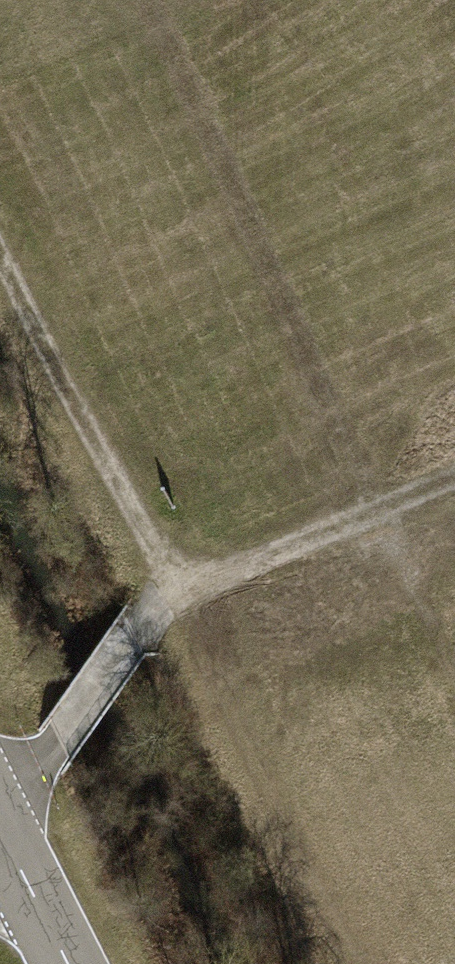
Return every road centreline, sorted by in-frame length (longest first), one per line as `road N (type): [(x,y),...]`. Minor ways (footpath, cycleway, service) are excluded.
road 1 (track): [(358,963),(173,593),(386,510),(149,0)]
road 2 (track): [(0,239),(173,593),(1,823)]

